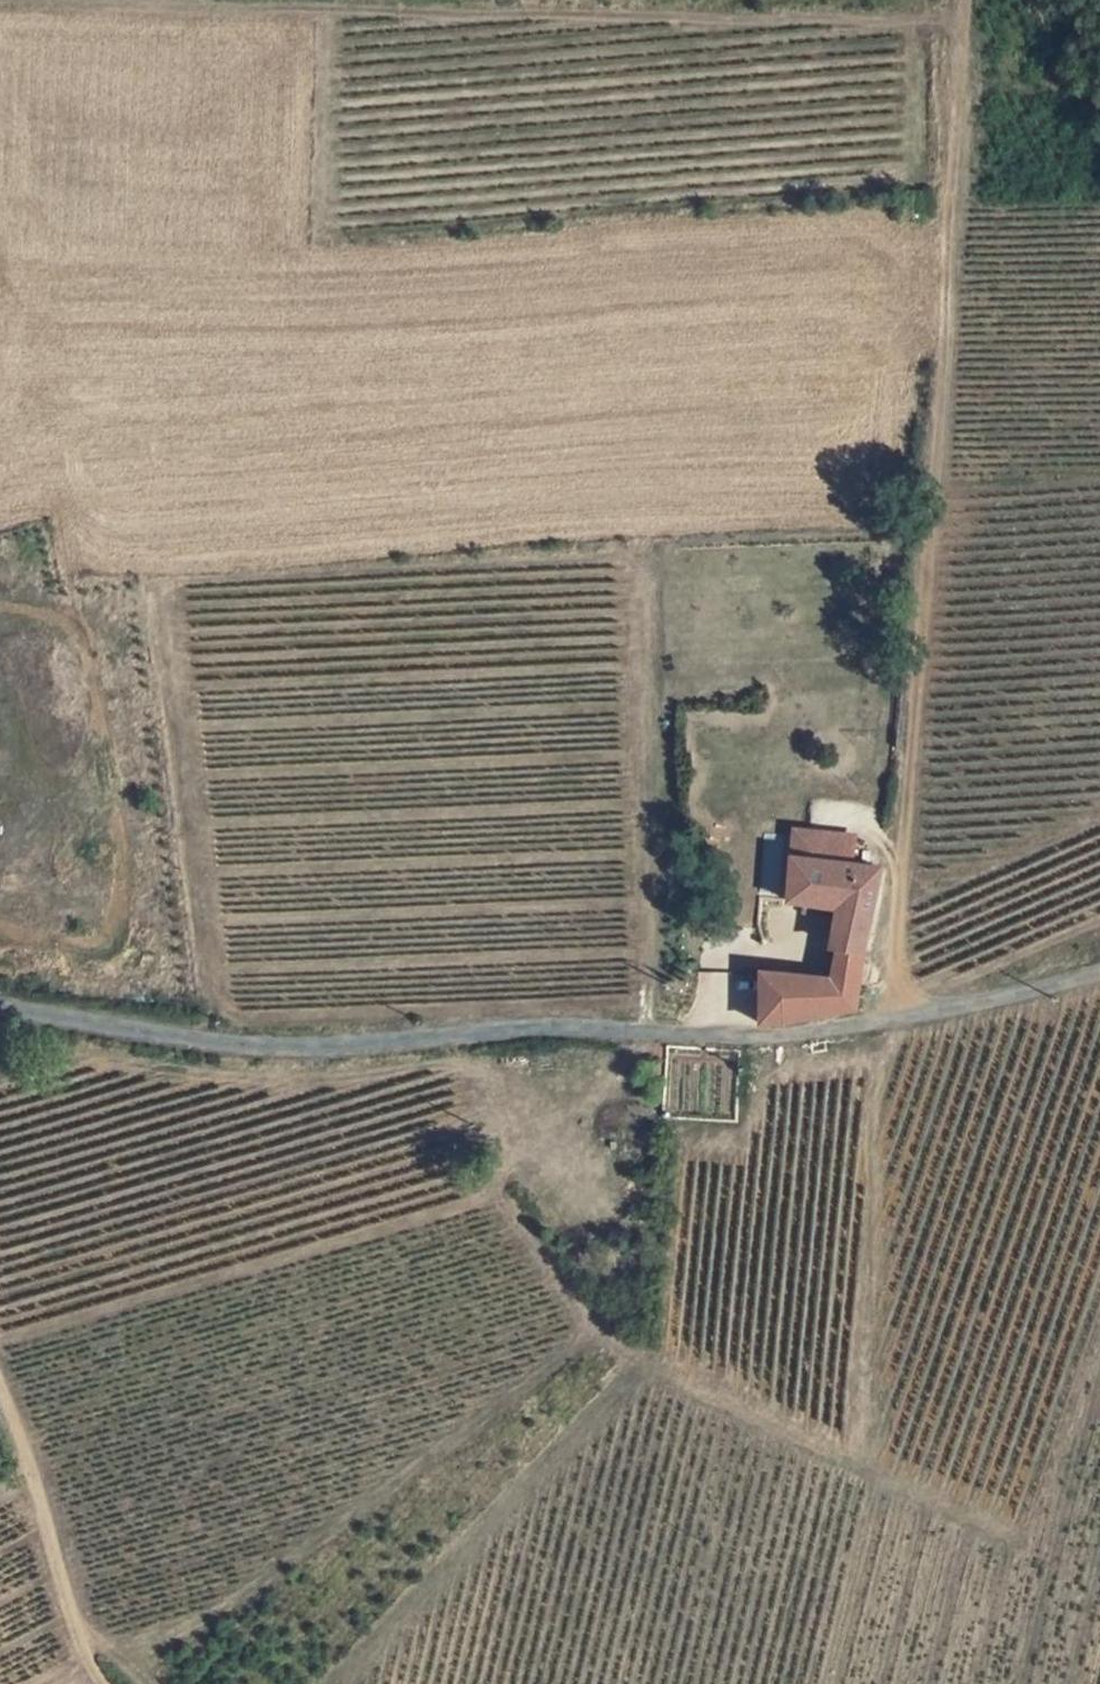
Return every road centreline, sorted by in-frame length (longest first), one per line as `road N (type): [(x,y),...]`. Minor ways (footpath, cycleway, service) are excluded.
road 1 (unclassified): [(0,1006),(280,1048),(565,1025),(741,1038),(898,1019),(1099,972)]
road 2 (track): [(898,1019),(896,957),(969,0)]
road 3 (track): [(0,1384),(92,1657),(109,1683)]

